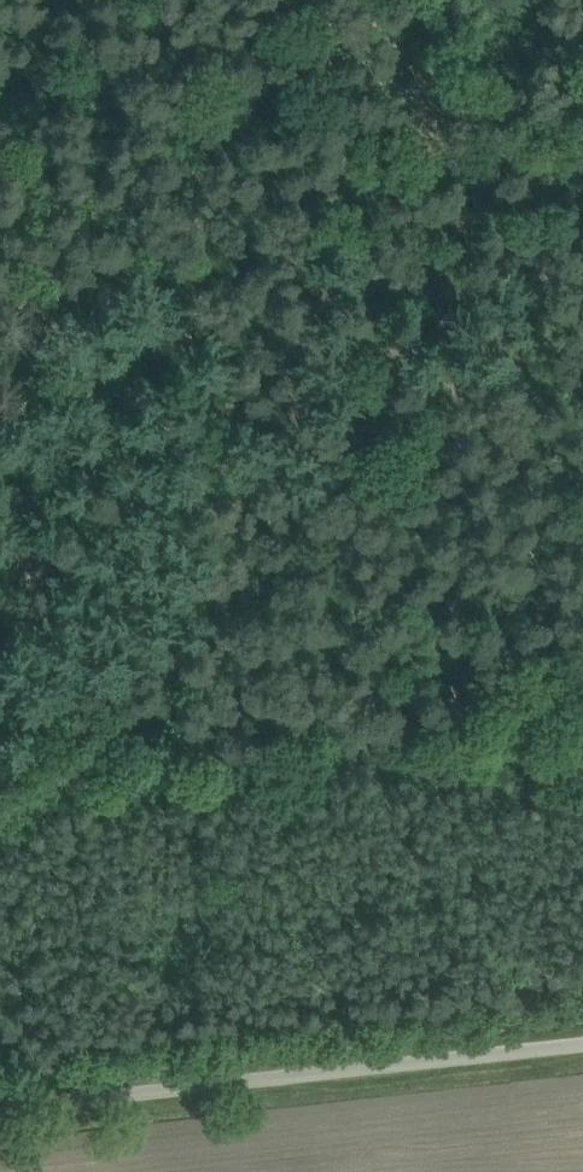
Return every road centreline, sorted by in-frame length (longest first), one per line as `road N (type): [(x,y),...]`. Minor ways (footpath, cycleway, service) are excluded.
road 1 (track): [(582,268),(0,164)]
road 2 (unclassified): [(0,1109),(582,1044)]

